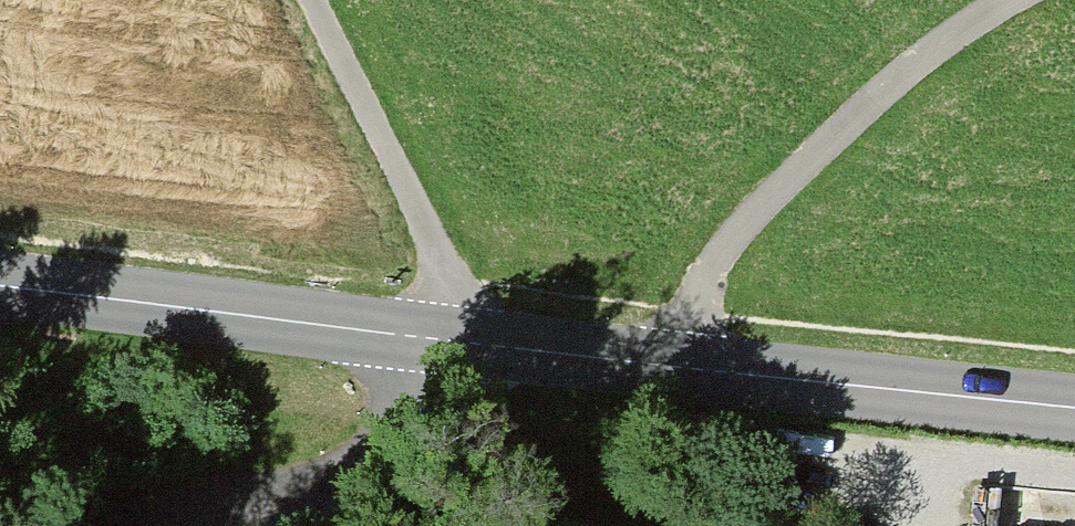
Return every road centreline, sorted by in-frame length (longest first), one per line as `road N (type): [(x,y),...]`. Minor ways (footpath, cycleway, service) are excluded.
road 1 (tertiary): [(0,293),(1074,402)]
road 2 (track): [(682,366),(699,275),(761,203),(1009,0)]
road 3 (track): [(466,341),(318,0)]

